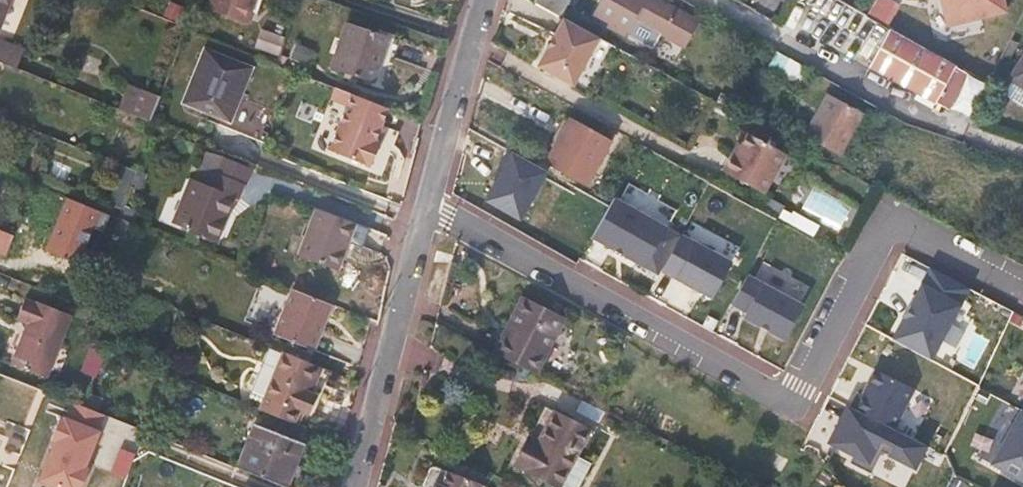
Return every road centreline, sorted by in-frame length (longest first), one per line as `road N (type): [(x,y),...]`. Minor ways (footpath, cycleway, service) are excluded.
road 1 (residential): [(1022,283),(894,219),(791,405),(426,202)]
road 2 (residential): [(699,0),(927,122),(1022,152)]
road 3 (residential): [(354,486),(426,202)]
road 4 (residential): [(426,202),(483,0)]

